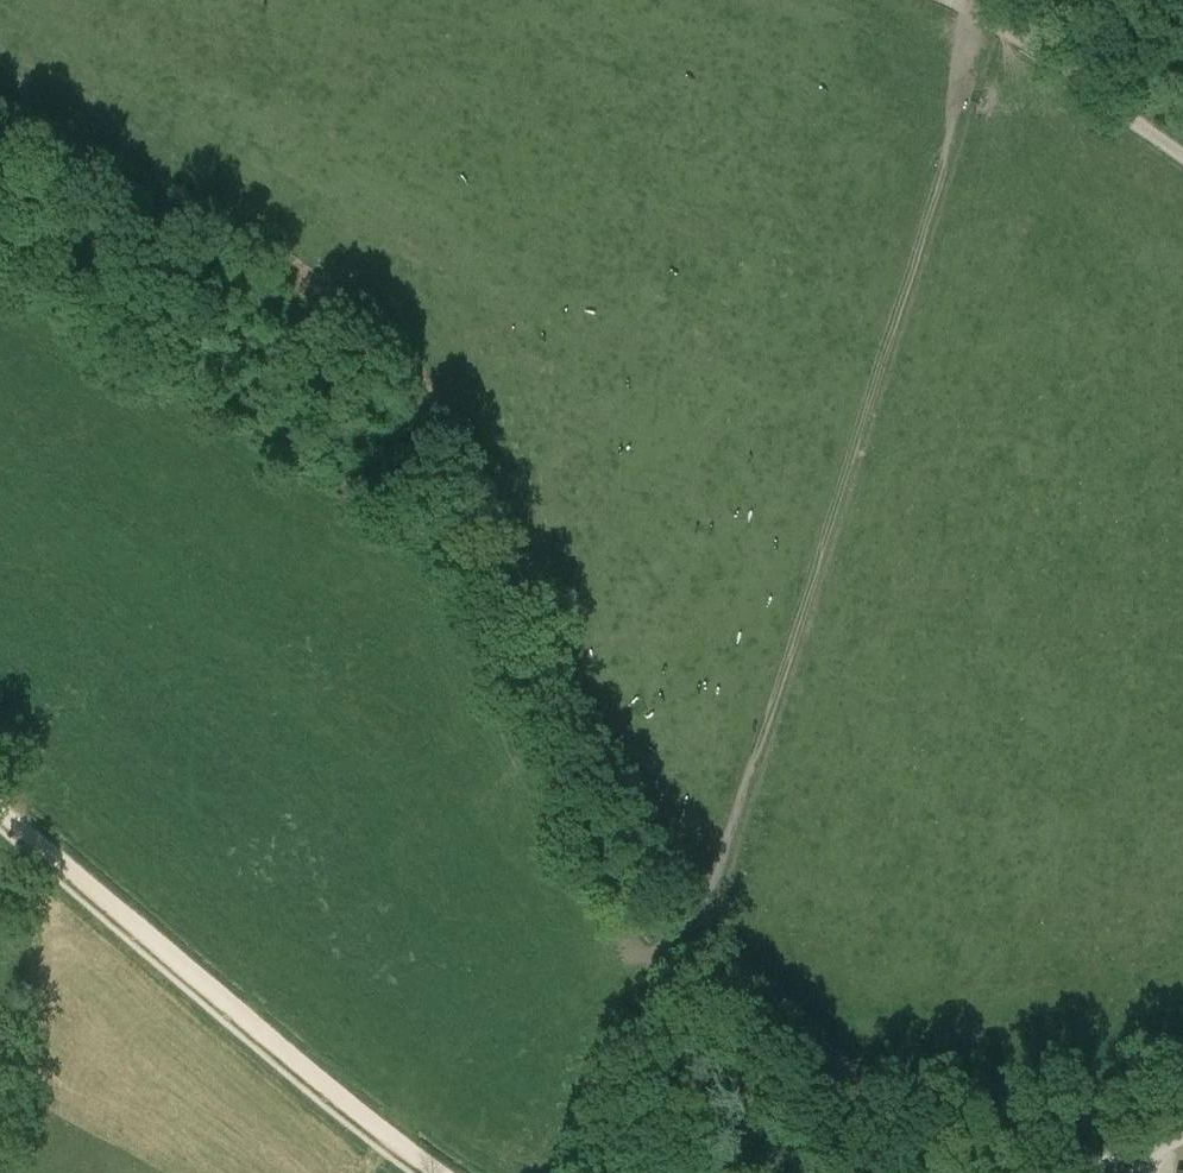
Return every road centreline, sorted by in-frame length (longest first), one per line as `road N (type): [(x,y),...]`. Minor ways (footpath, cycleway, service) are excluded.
road 1 (track): [(0,834),(411,1172)]
road 2 (track): [(1182,148),(1101,87),(953,0)]

